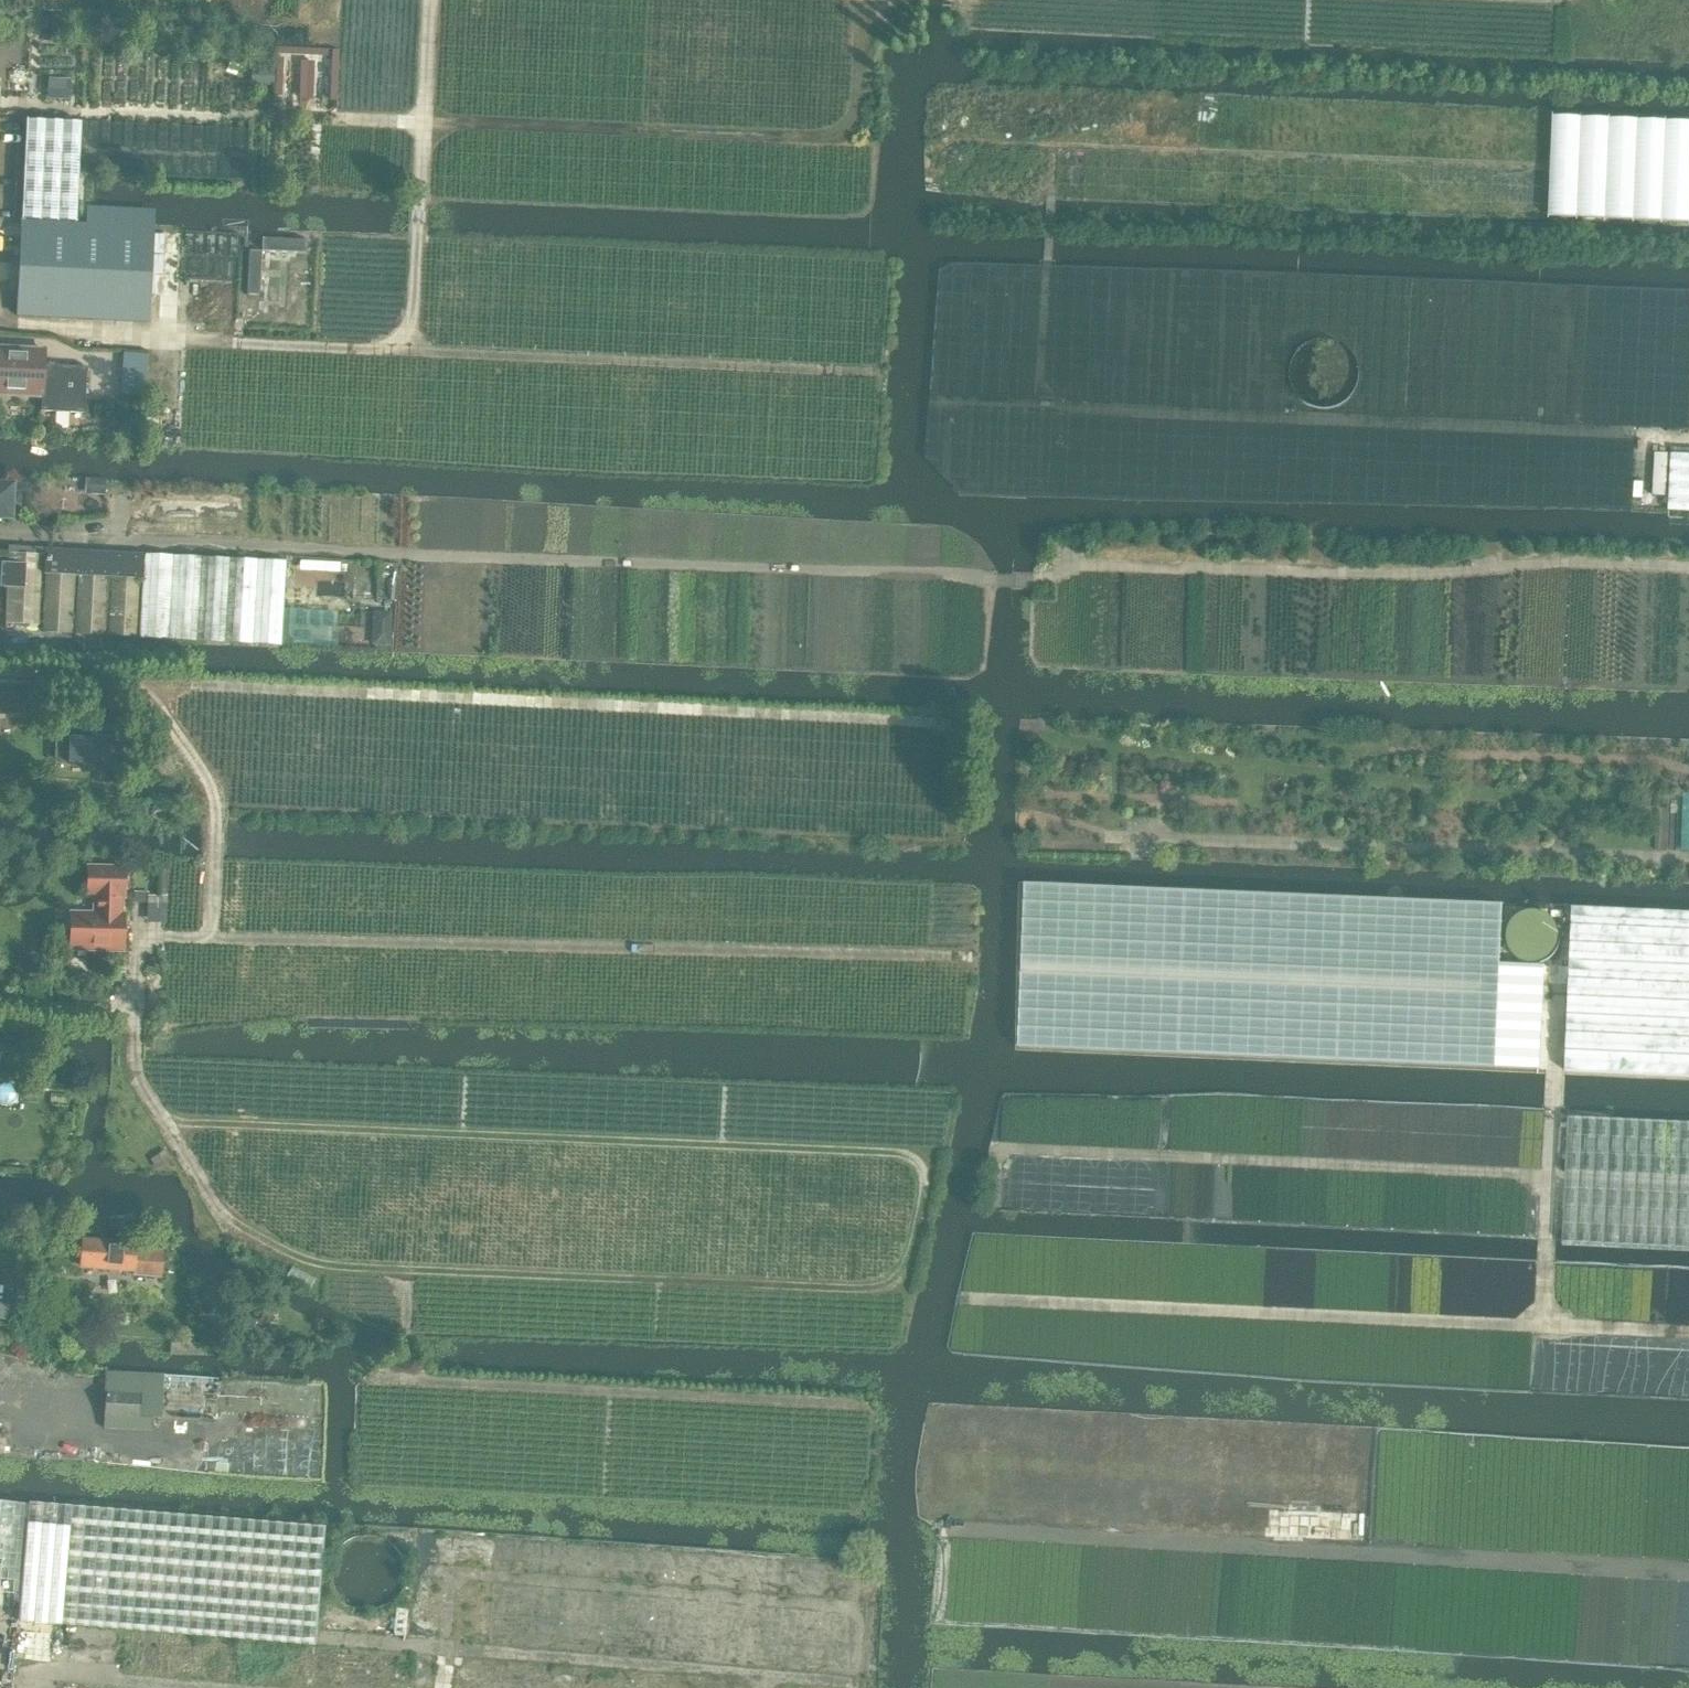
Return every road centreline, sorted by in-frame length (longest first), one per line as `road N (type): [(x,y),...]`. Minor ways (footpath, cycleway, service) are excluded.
road 1 (track): [(1688,1333),(969,1299)]
road 2 (track): [(1534,1328),(1541,1176),(1017,1154)]

